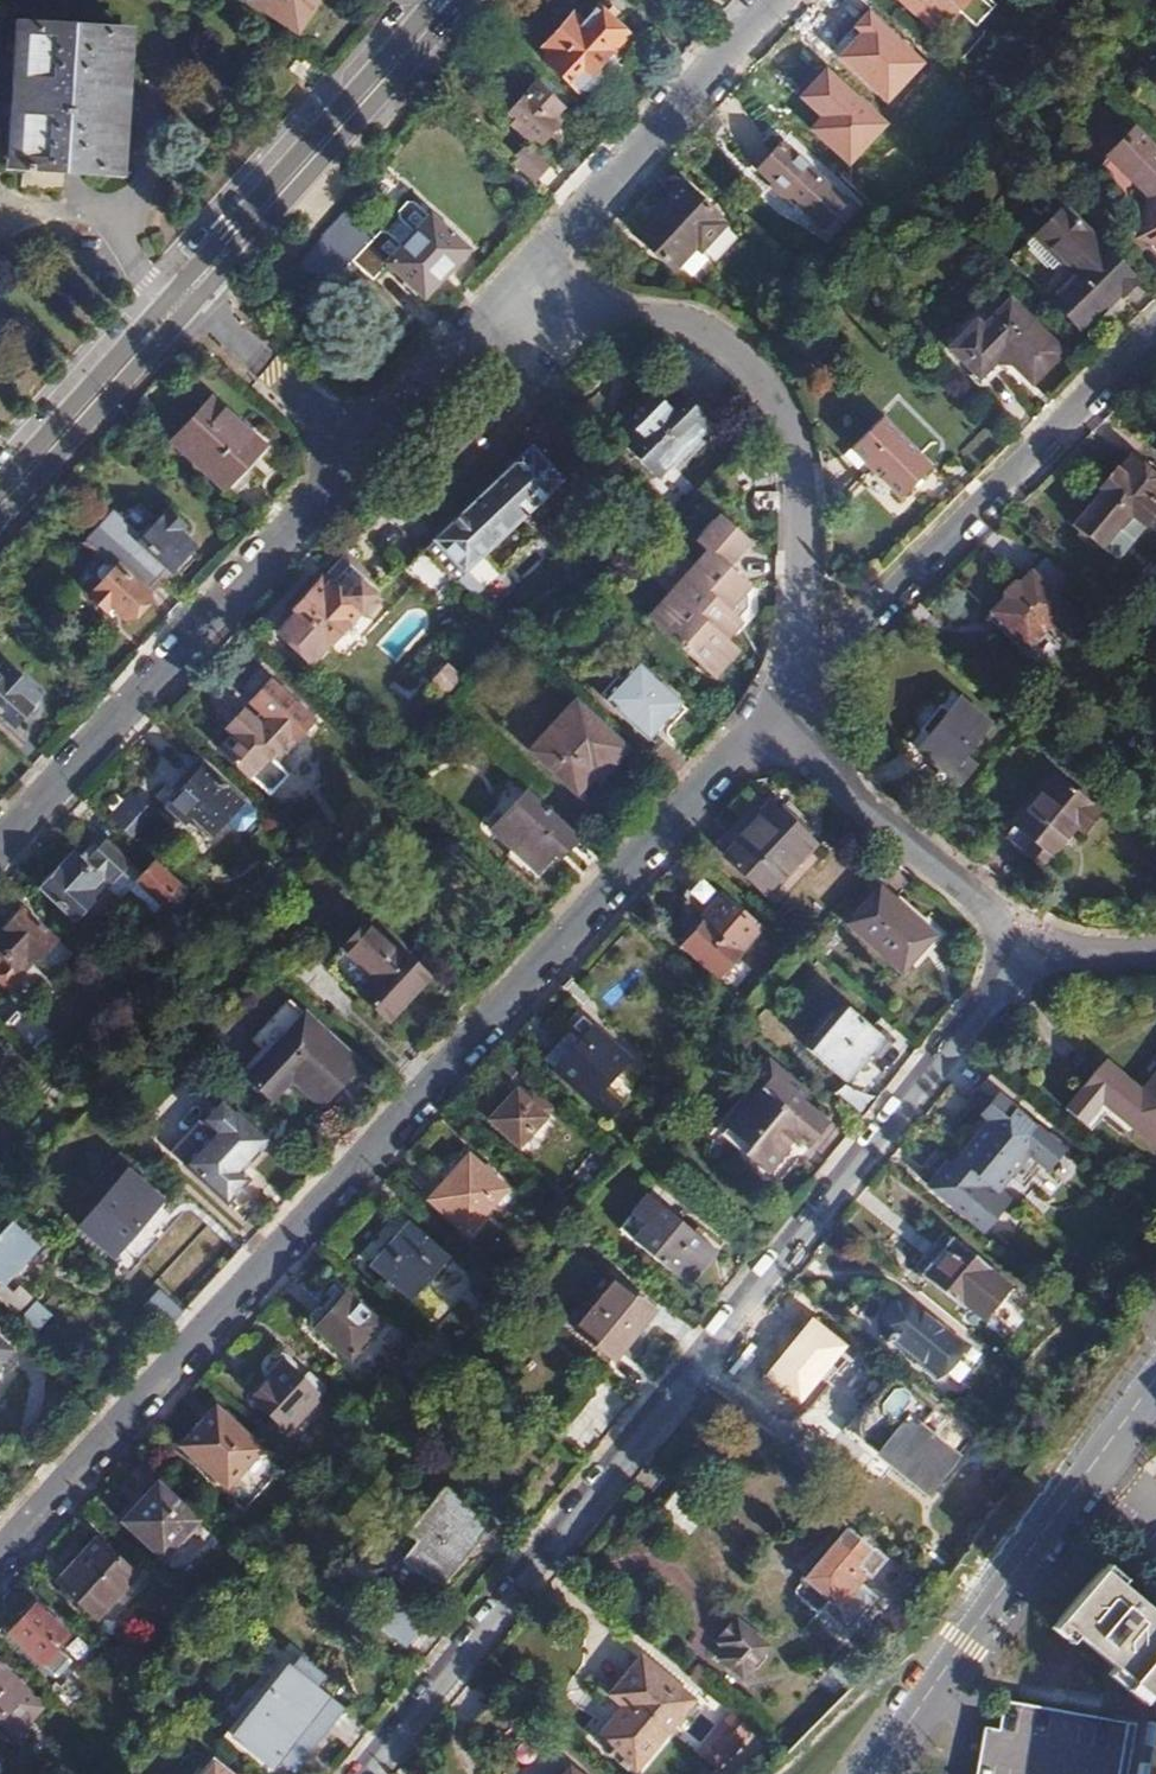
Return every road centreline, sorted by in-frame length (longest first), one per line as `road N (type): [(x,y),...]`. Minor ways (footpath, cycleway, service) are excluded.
road 1 (residential): [(780,711),(0,1559)]
road 2 (residential): [(366,1773),(1024,942)]
road 3 (residential): [(780,711),(793,555),(788,482),(774,427),(747,382),(707,346),(509,292)]
road 4 (residential): [(1155,330),(780,711)]
road 5 (residential): [(0,843),(354,451)]
road 6 (unclassified): [(1155,1380),(867,1773)]
road 7 (residential): [(509,292),(775,0)]
road 8 (tertiary): [(190,291),(451,0)]
road 9 (tertiary): [(417,0),(171,272)]
road 10 (residential): [(780,711),(814,767),(1024,942)]
road 11 (tertiary): [(0,507),(190,291)]
road 12 (tertiary): [(171,272),(0,464)]
road 13 (residential): [(354,451),(190,291)]
road 14 (residential): [(354,451),(509,292)]
road 15 (residential): [(1024,942),(1068,963),(1155,955)]

